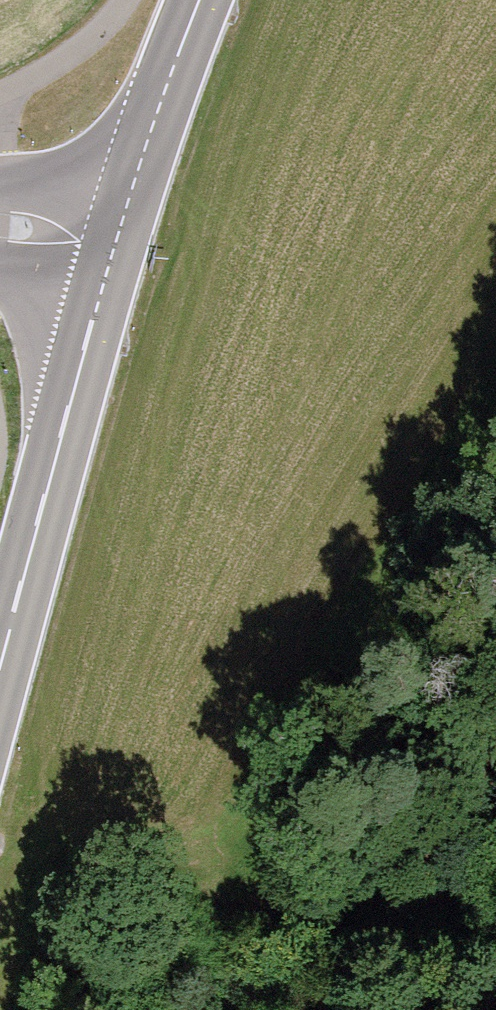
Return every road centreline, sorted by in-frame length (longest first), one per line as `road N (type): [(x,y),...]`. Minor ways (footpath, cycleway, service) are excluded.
road 1 (track): [(495,960),(0,829)]
road 2 (tertiary): [(115,245),(0,662)]
road 3 (tertiary): [(200,0),(115,245)]

